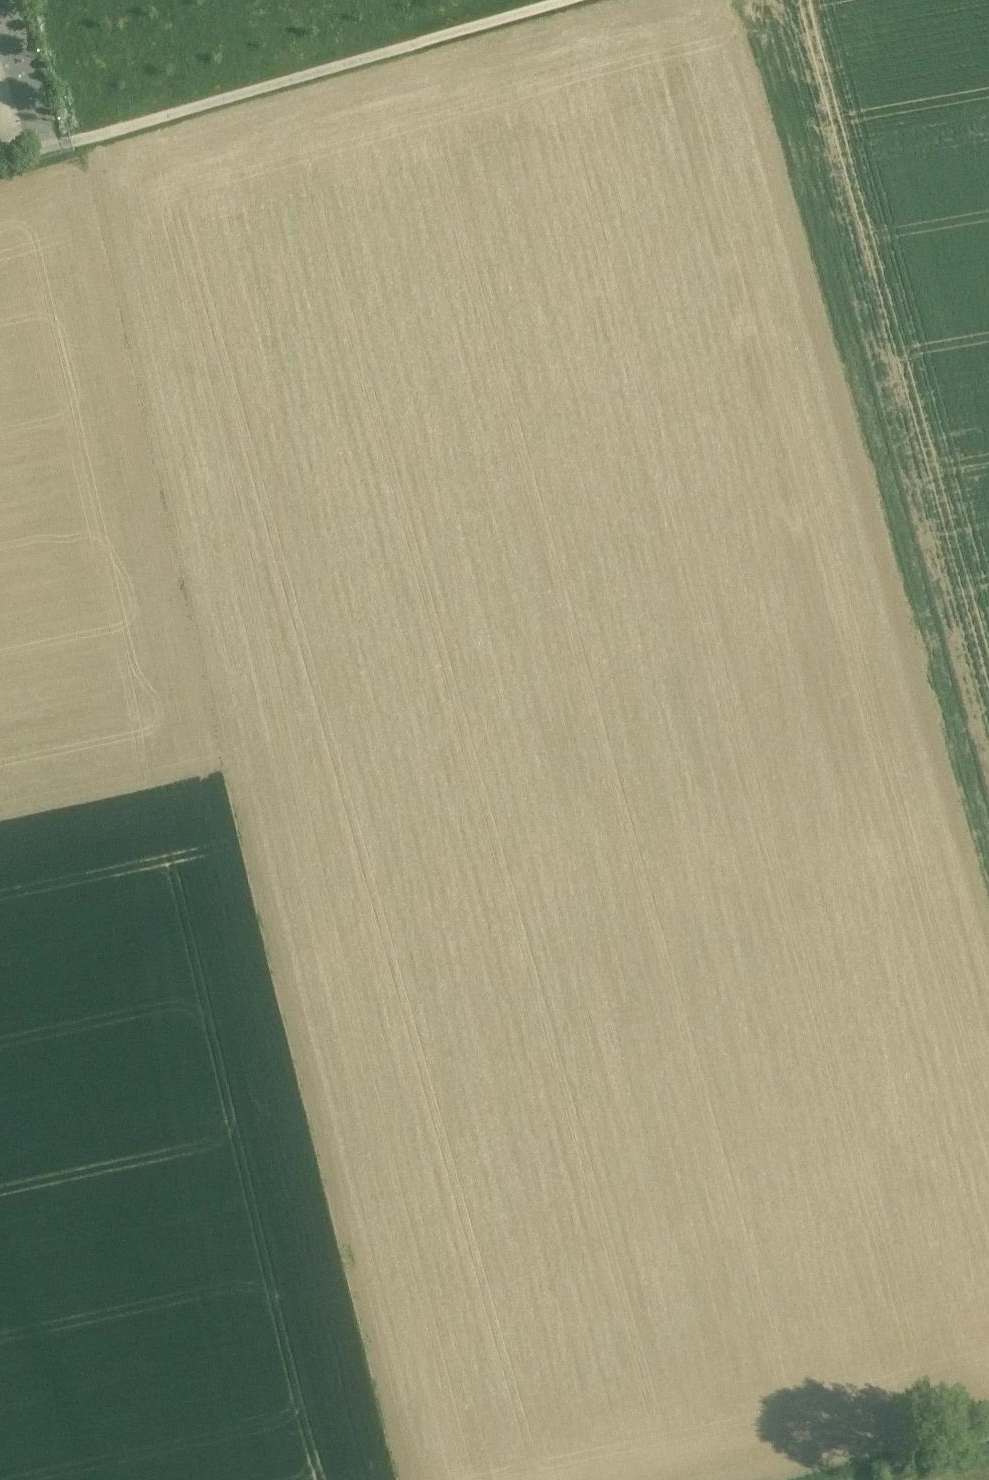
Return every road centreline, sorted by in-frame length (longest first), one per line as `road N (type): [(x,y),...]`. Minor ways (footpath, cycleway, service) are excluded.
road 1 (track): [(568,0),(28,156)]

